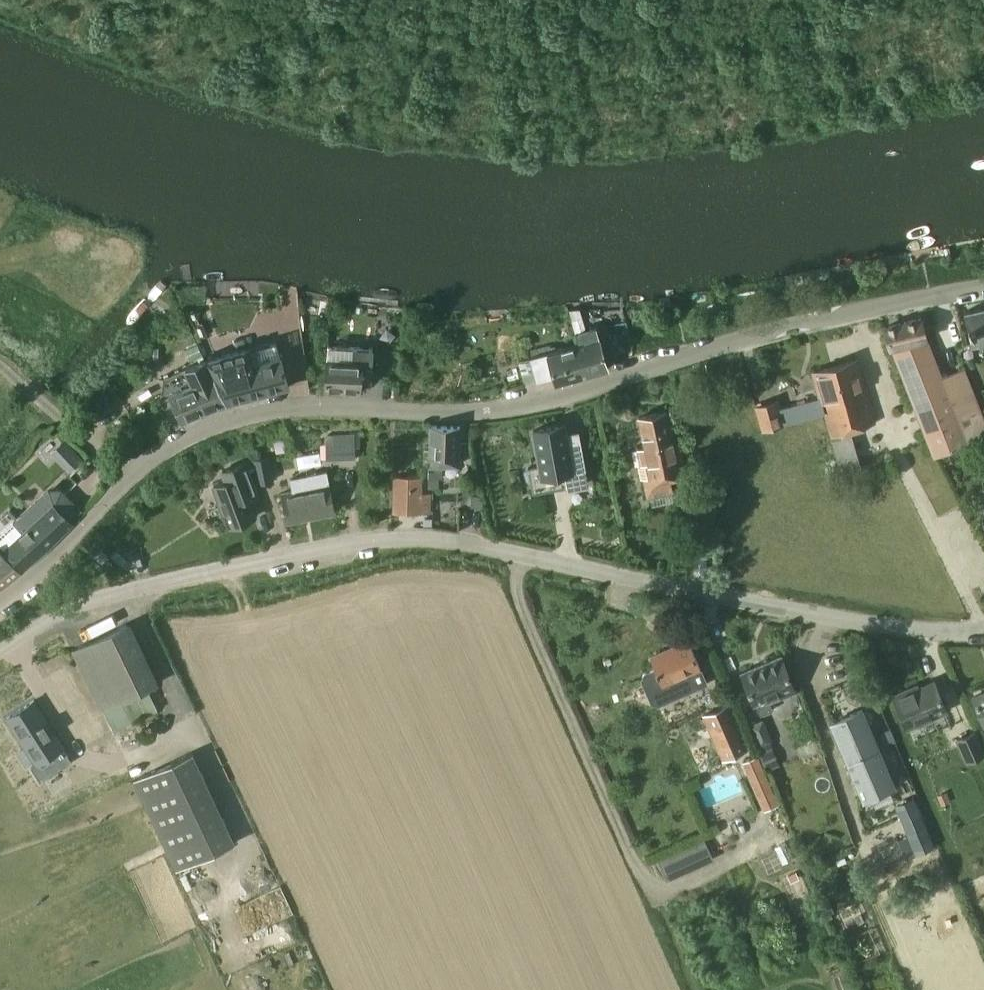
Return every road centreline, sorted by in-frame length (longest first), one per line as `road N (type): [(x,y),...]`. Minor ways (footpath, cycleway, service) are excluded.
road 1 (residential): [(0,603),(146,464),(233,419),(304,407),(485,412),(598,387),(810,321),(983,288)]
road 2 (residential): [(0,653),(90,602),(398,538),(461,542),(858,622),(983,631)]

